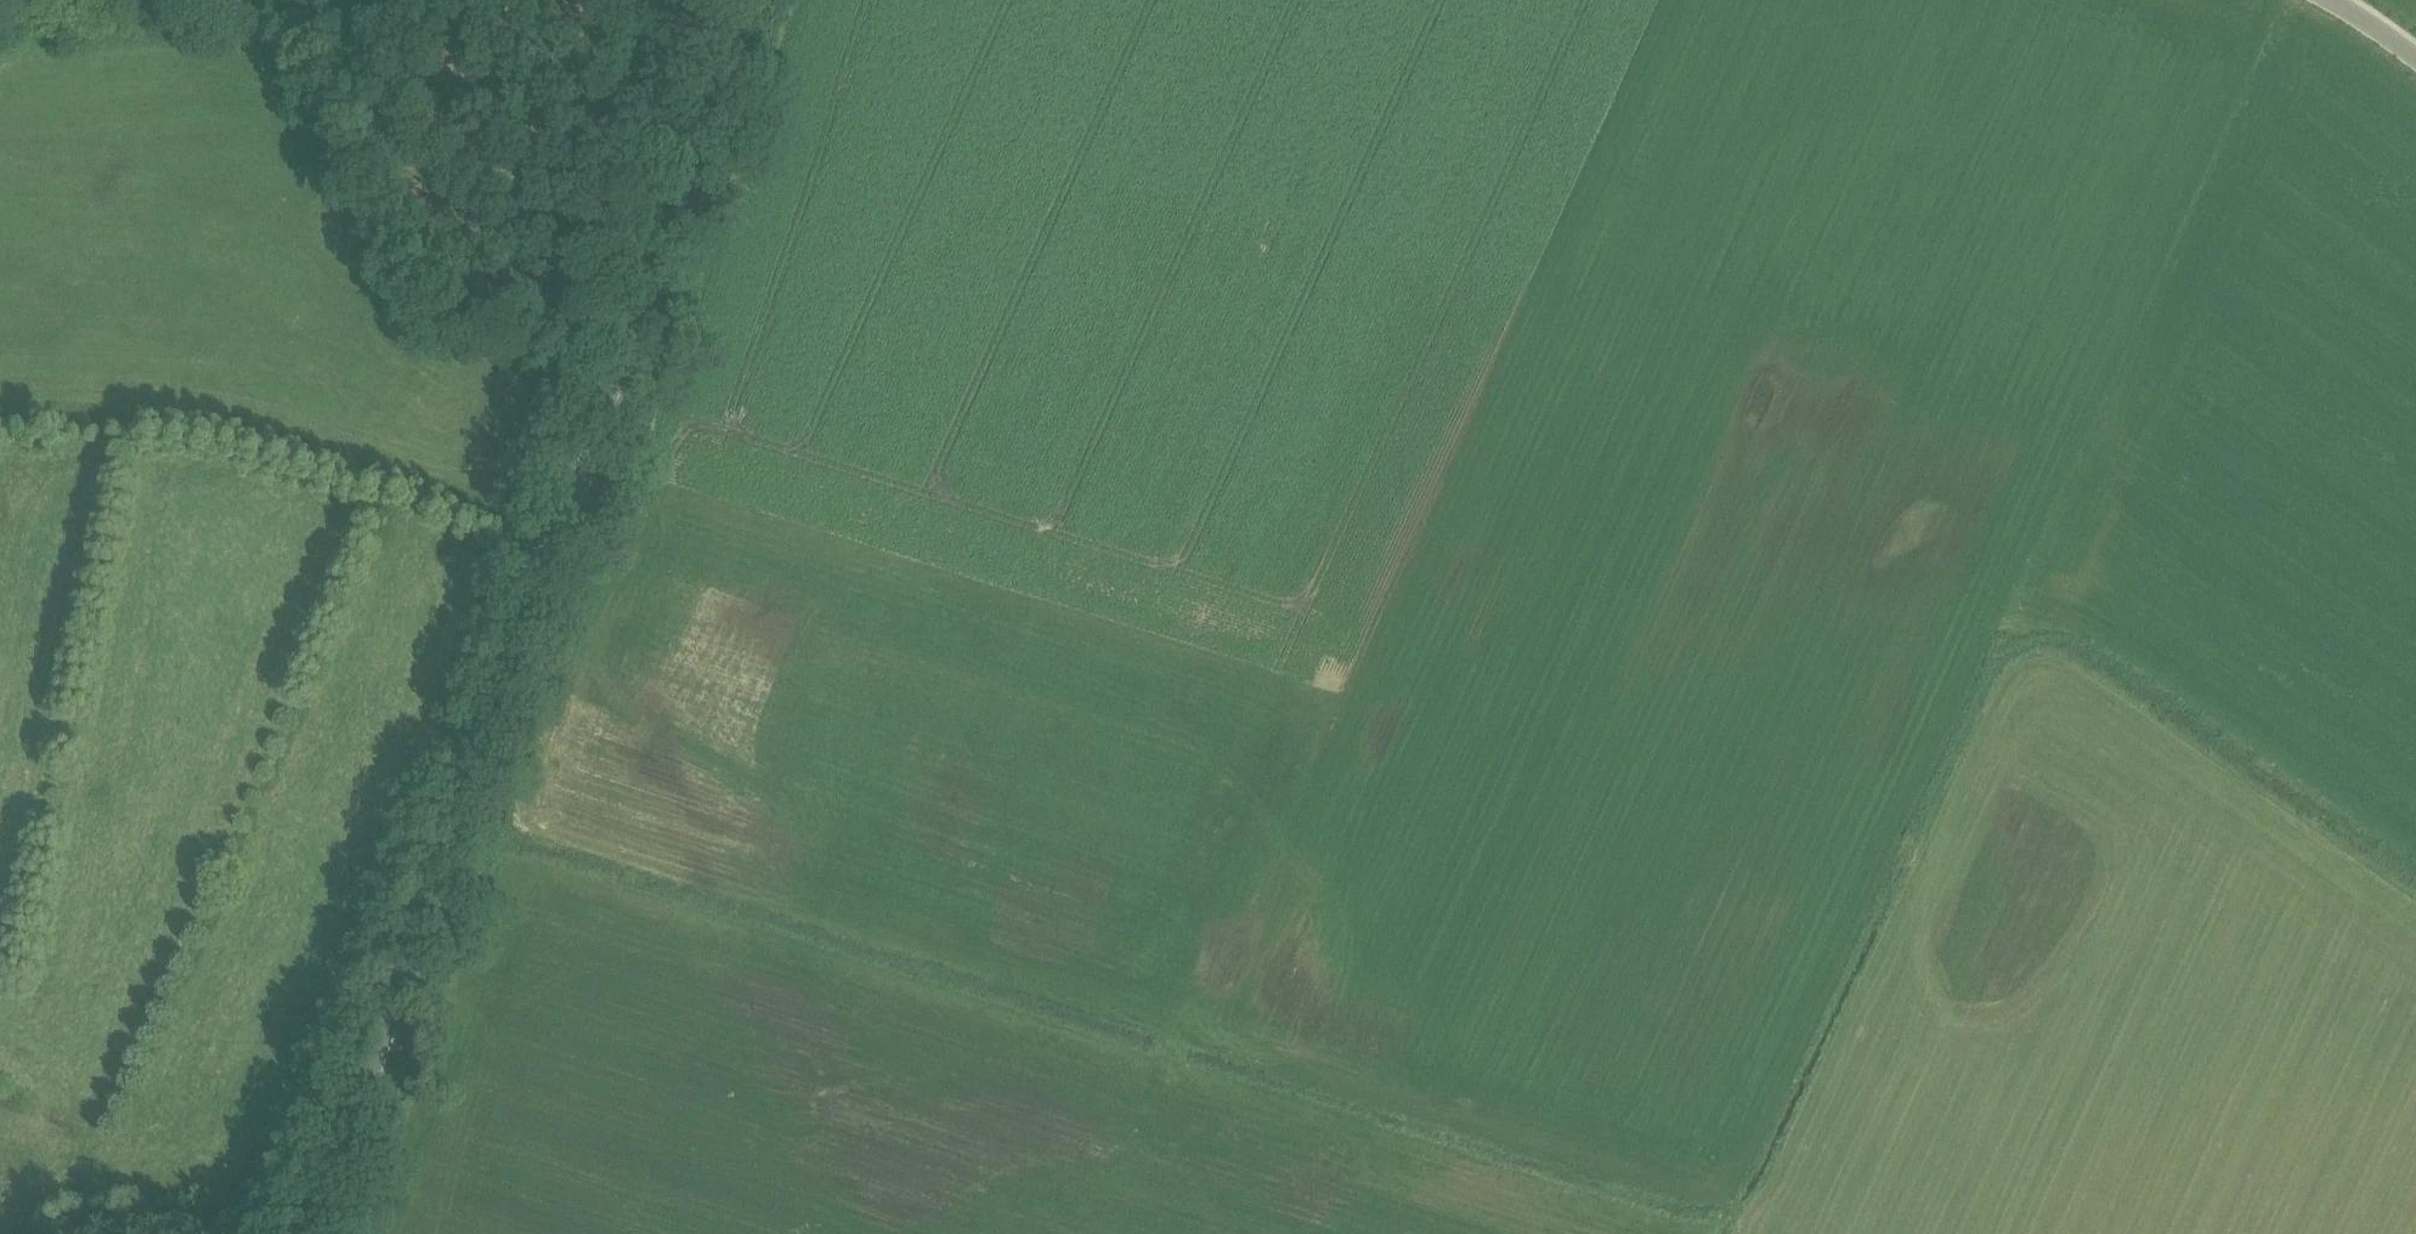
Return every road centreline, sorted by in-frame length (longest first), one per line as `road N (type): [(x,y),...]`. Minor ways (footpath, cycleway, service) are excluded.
road 1 (tertiary): [(310,1233),(747,0)]

